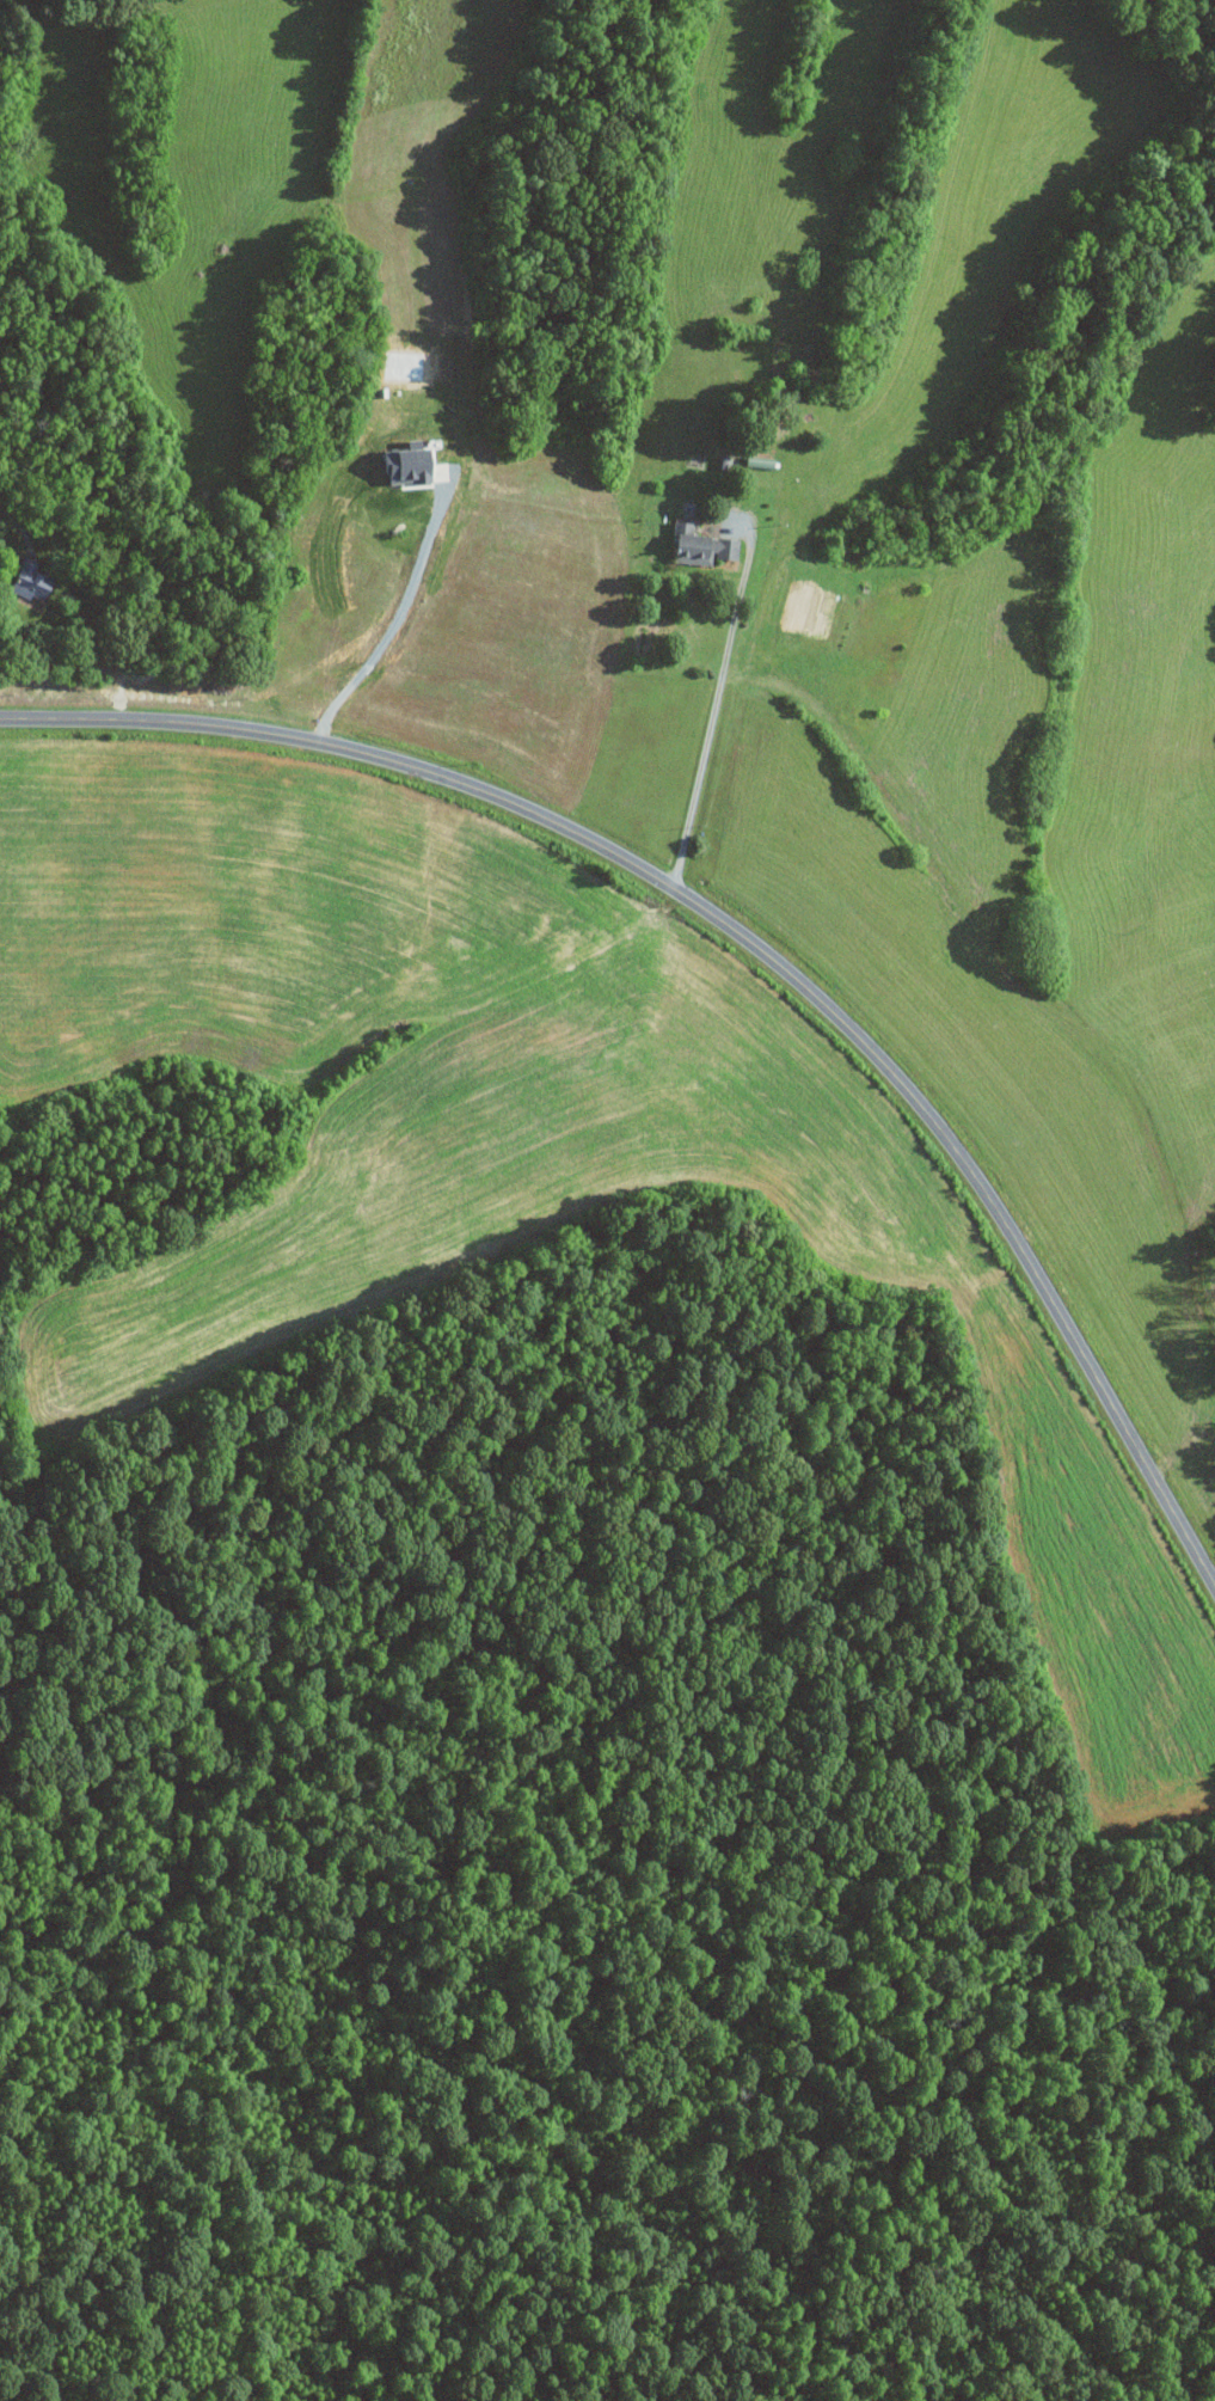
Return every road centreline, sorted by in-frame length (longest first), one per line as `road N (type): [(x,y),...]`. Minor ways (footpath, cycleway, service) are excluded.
road 1 (residential): [(0,726),(264,729),(480,790),(567,827),(674,888),(780,963),(869,1045),(975,1174),(1214,1594)]

